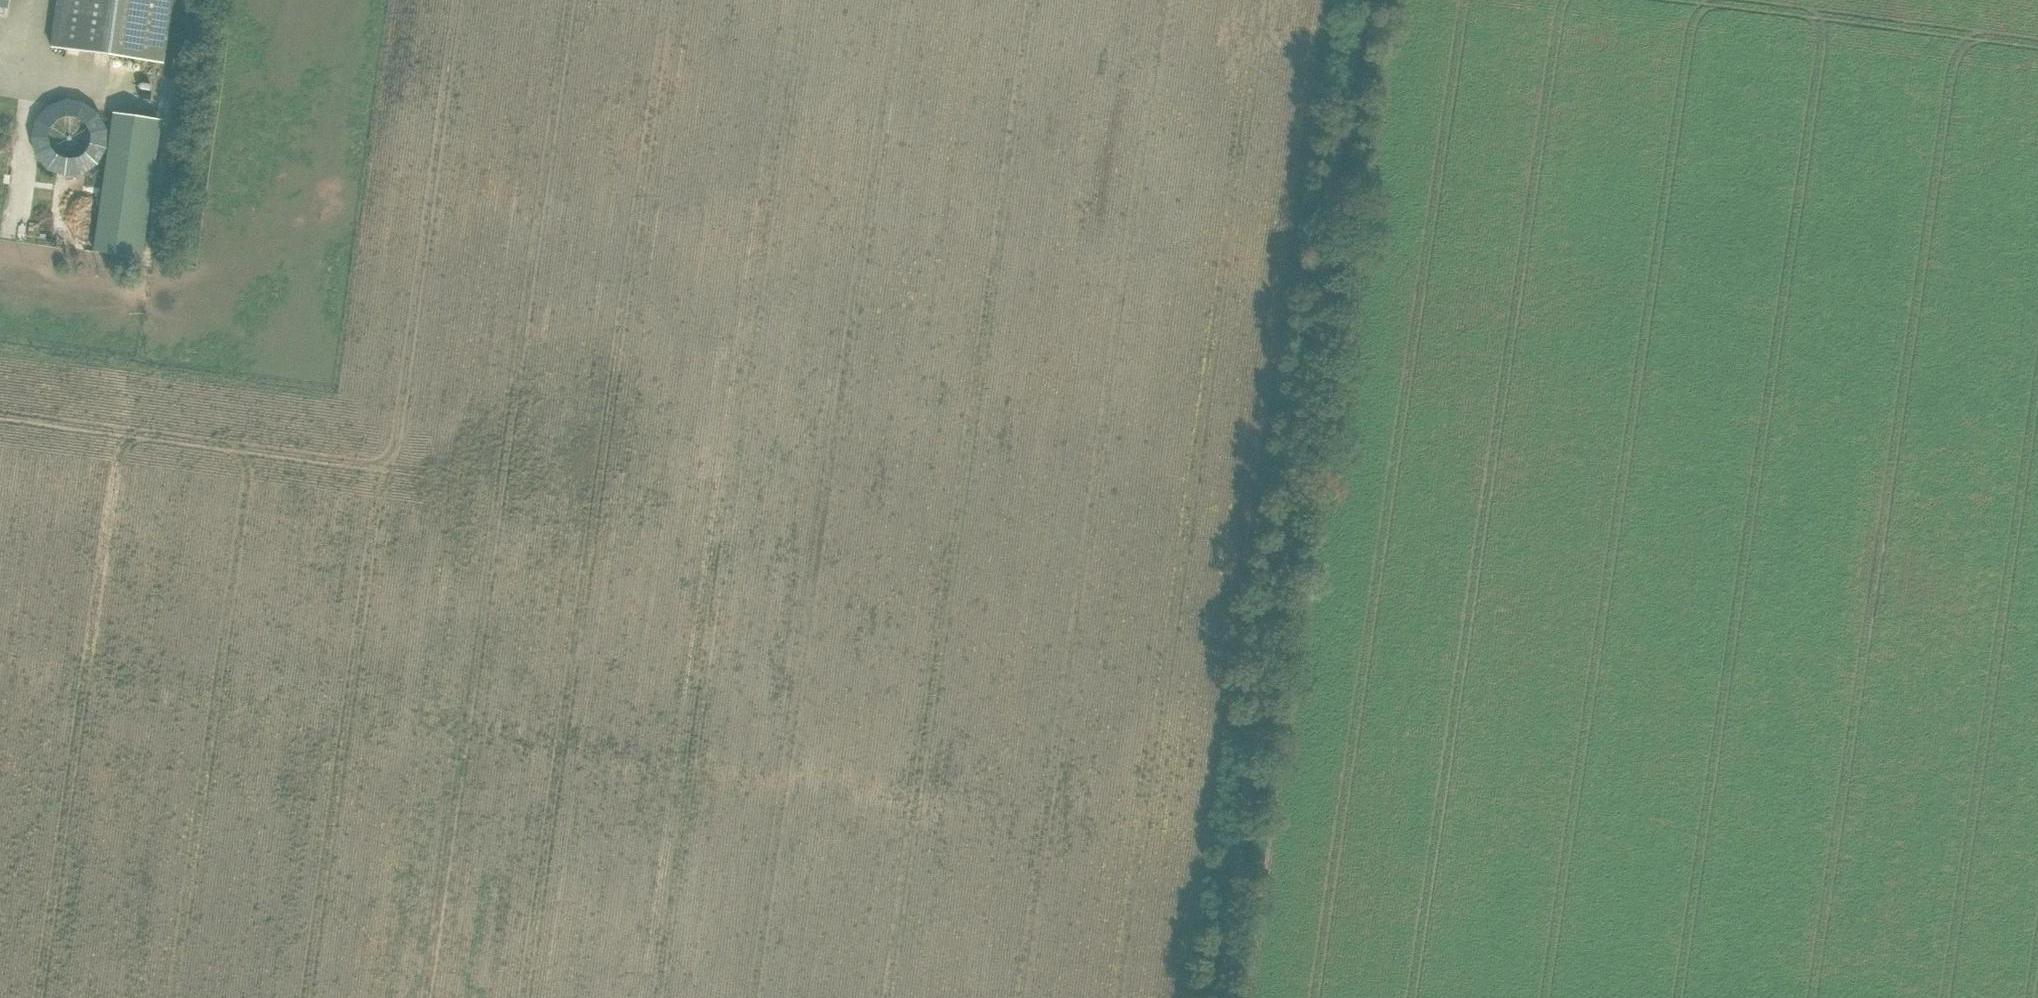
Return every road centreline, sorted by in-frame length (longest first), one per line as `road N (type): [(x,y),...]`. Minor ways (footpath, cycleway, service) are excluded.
road 1 (track): [(1219,997),(1365,0)]

